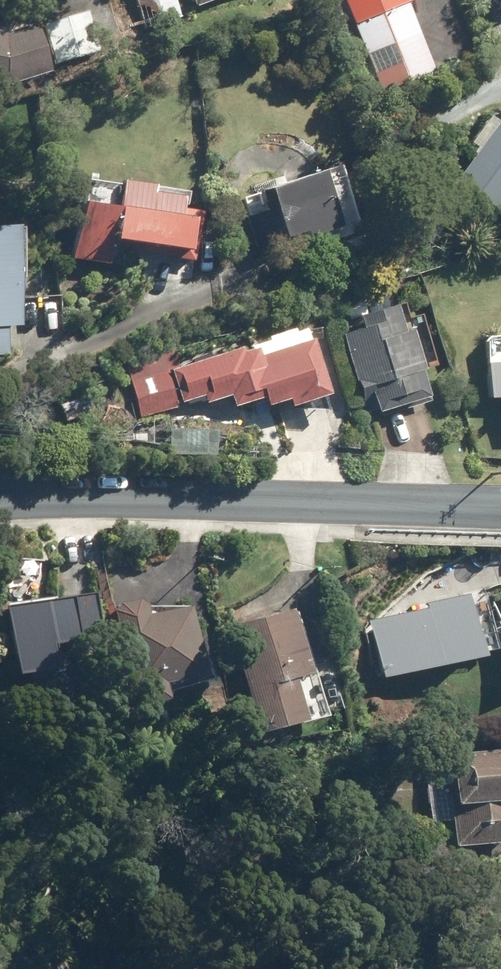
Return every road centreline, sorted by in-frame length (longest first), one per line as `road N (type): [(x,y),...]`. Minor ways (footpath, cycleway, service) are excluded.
road 1 (residential): [(0,498),(500,508)]

